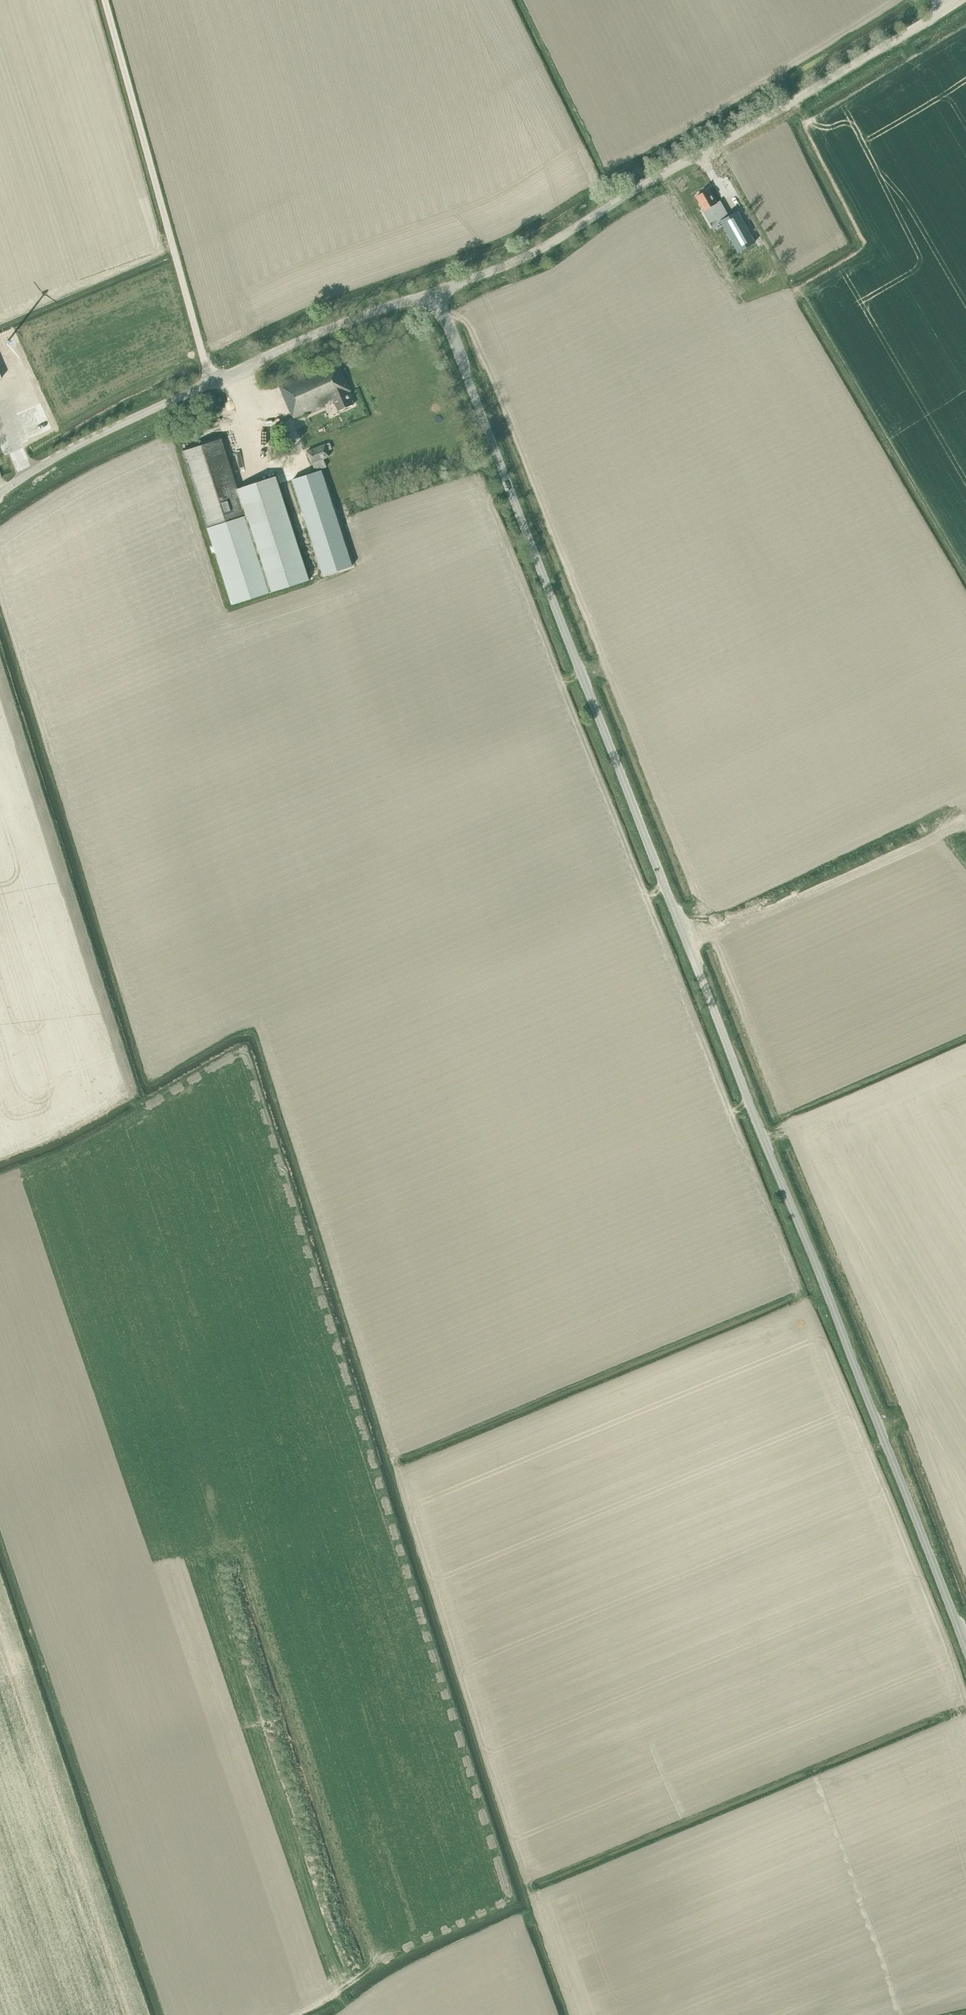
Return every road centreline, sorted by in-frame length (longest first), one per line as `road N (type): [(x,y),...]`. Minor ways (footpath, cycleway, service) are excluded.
road 1 (unclassified): [(965,1637),(434,297)]
road 2 (unclassified): [(434,297),(553,245),(959,0)]
road 3 (unclassified): [(0,499),(78,448),(211,383),(434,297)]

